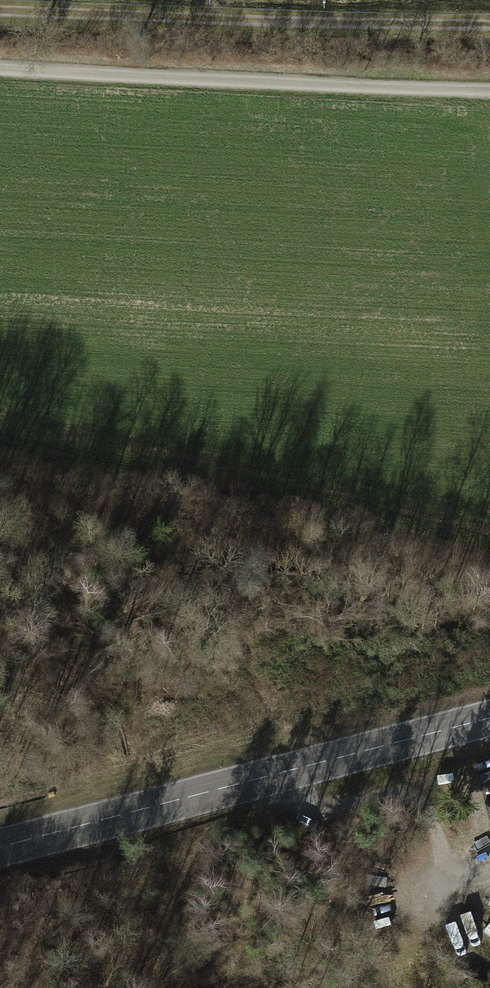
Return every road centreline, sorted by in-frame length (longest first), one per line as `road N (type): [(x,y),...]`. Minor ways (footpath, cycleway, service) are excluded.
road 1 (primary): [(0,846),(489,717)]
road 2 (track): [(0,69),(489,93)]
road 3 (track): [(489,26),(0,12)]
road 4 (track): [(424,918),(440,885),(424,802),(392,790),(320,811),(286,806),(263,777)]
road 5 (track): [(286,806),(213,838),(187,871),(180,910),(217,987)]
road 6 (track): [(187,871),(146,867),(95,878),(55,907),(12,987)]

